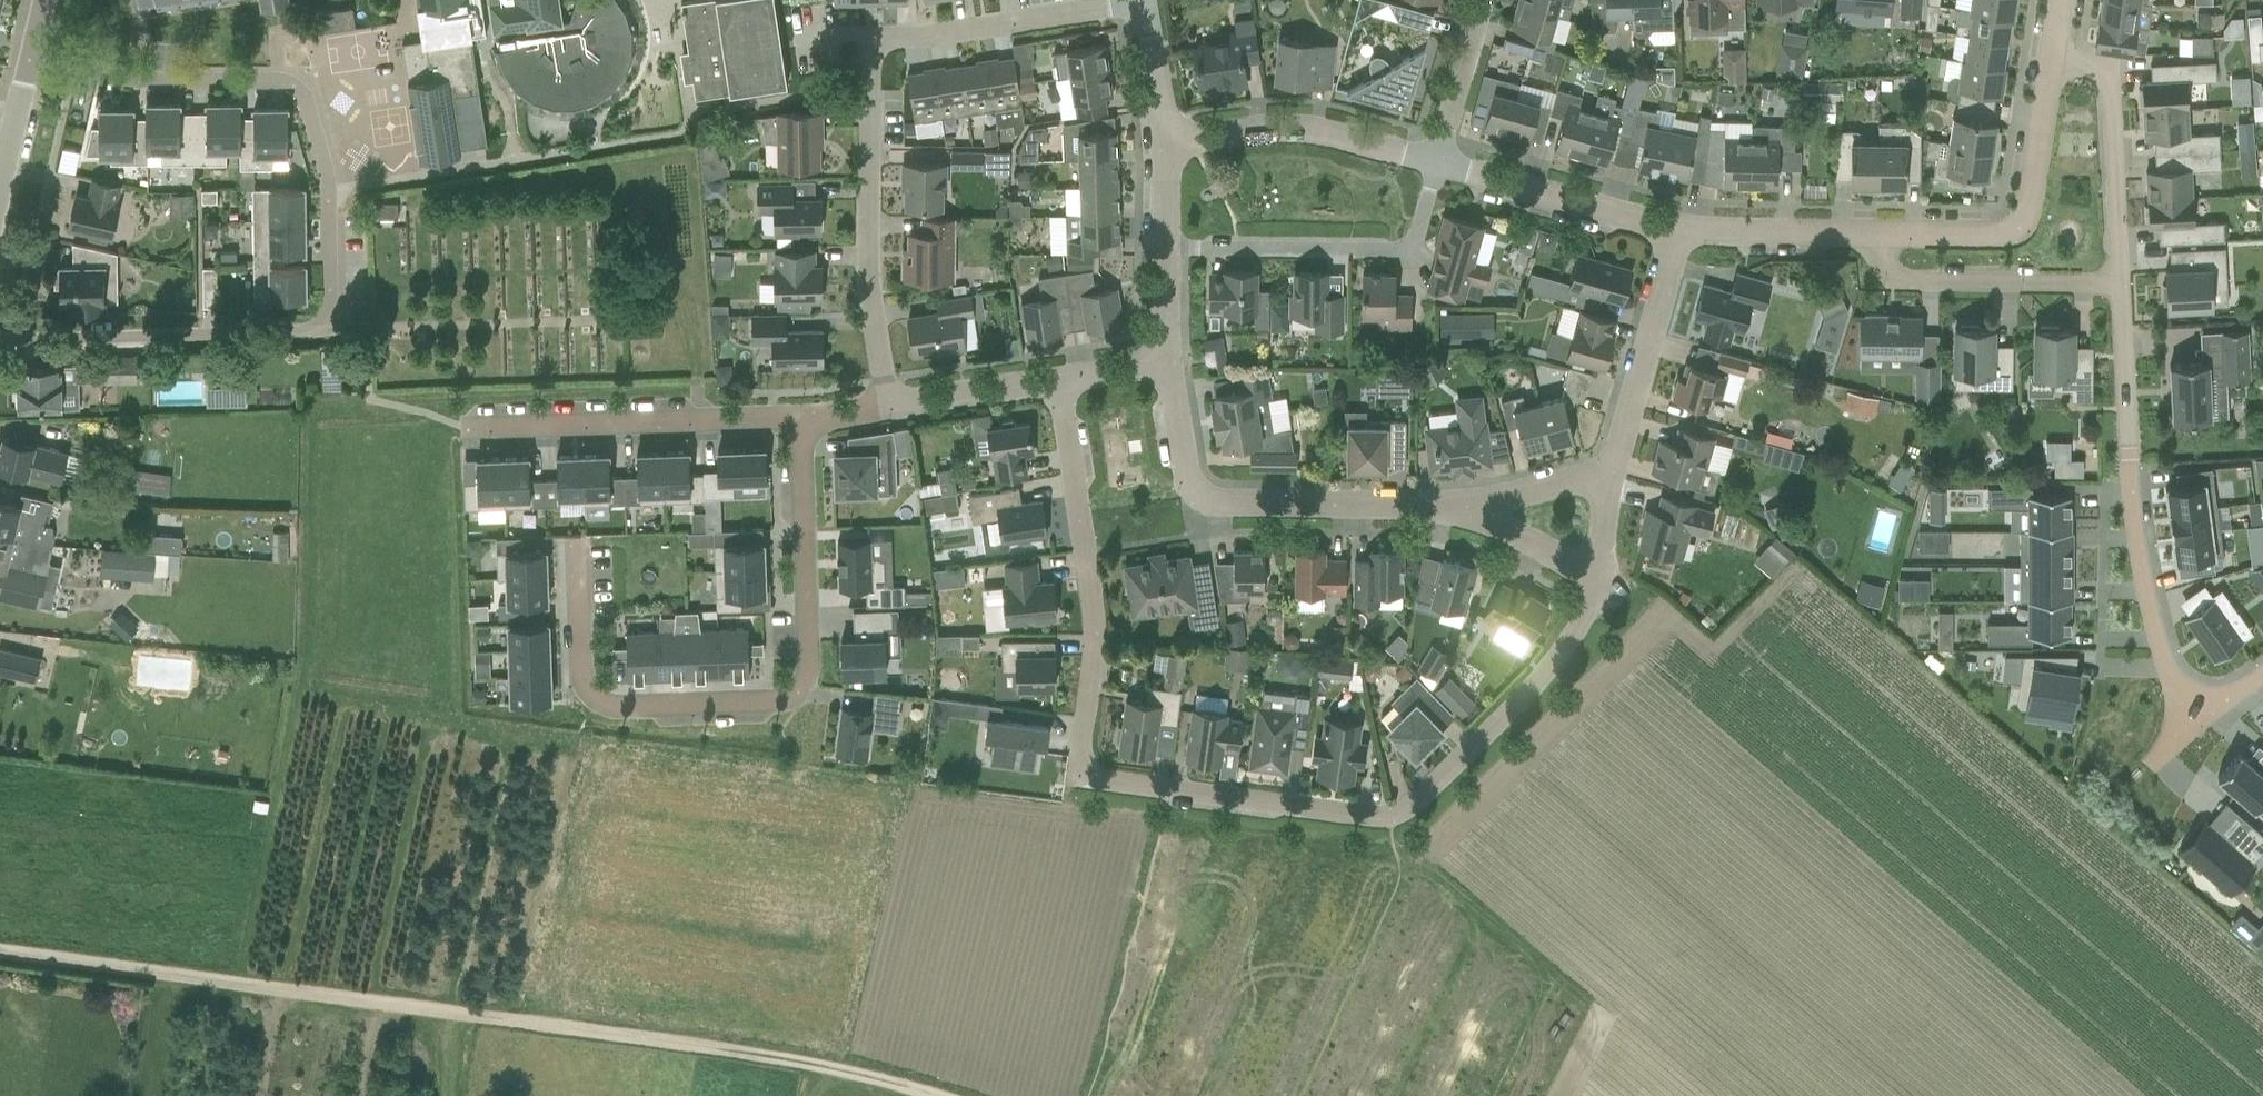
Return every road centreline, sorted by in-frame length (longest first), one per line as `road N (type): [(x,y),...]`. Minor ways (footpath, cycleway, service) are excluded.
road 1 (residential): [(1598,576),(1591,610),(1539,682),(1408,811),(1383,819),(1078,777),(1093,611),(1057,380)]
road 2 (track): [(0,949),(772,1056),(943,1095)]
road 3 (residential): [(0,341),(335,324),(333,188),(302,91),(284,80),(124,80),(31,58)]
road 4 (residential): [(581,541),(584,678),(592,698),(609,707),(789,702),(805,695),(801,420)]
road 5 (residential): [(887,408),(869,287),(870,45),(1143,3)]
road 6 (residential): [(2213,697),(2189,690),(2172,663),(2150,588),(2131,467),(2121,282)]
road 7 (residential): [(1166,361),(1188,486),(1209,503),(1463,508)]
road 8 (residential): [(465,427),(801,420)]
road 9 (residential): [(2051,63),(2027,221),(2007,234),(1868,234)]
road 10 (residential): [(1868,234),(1900,285),(2121,282)]
road 11 (residential): [(1436,162),(1292,129),(1166,143)]
road 12 (residential): [(2121,282),(2110,71),(2051,63)]
road 13 (residential): [(1610,474),(1679,230)]
road 14 (residential): [(1679,230),(1436,162)]
road 15 (residential): [(1166,361),(1166,143)]
road 16 (residential): [(1868,234),(1679,230)]
road 17 (residential): [(887,408),(1057,380)]
road 18 (residential): [(1436,162),(1487,0)]
road 19 (residential): [(1463,508),(1598,576)]
road 20 (residential): [(1463,508),(1610,474)]
road 21 (residential): [(1166,143),(1143,3)]
road 22 (residential): [(0,191),(31,58)]

